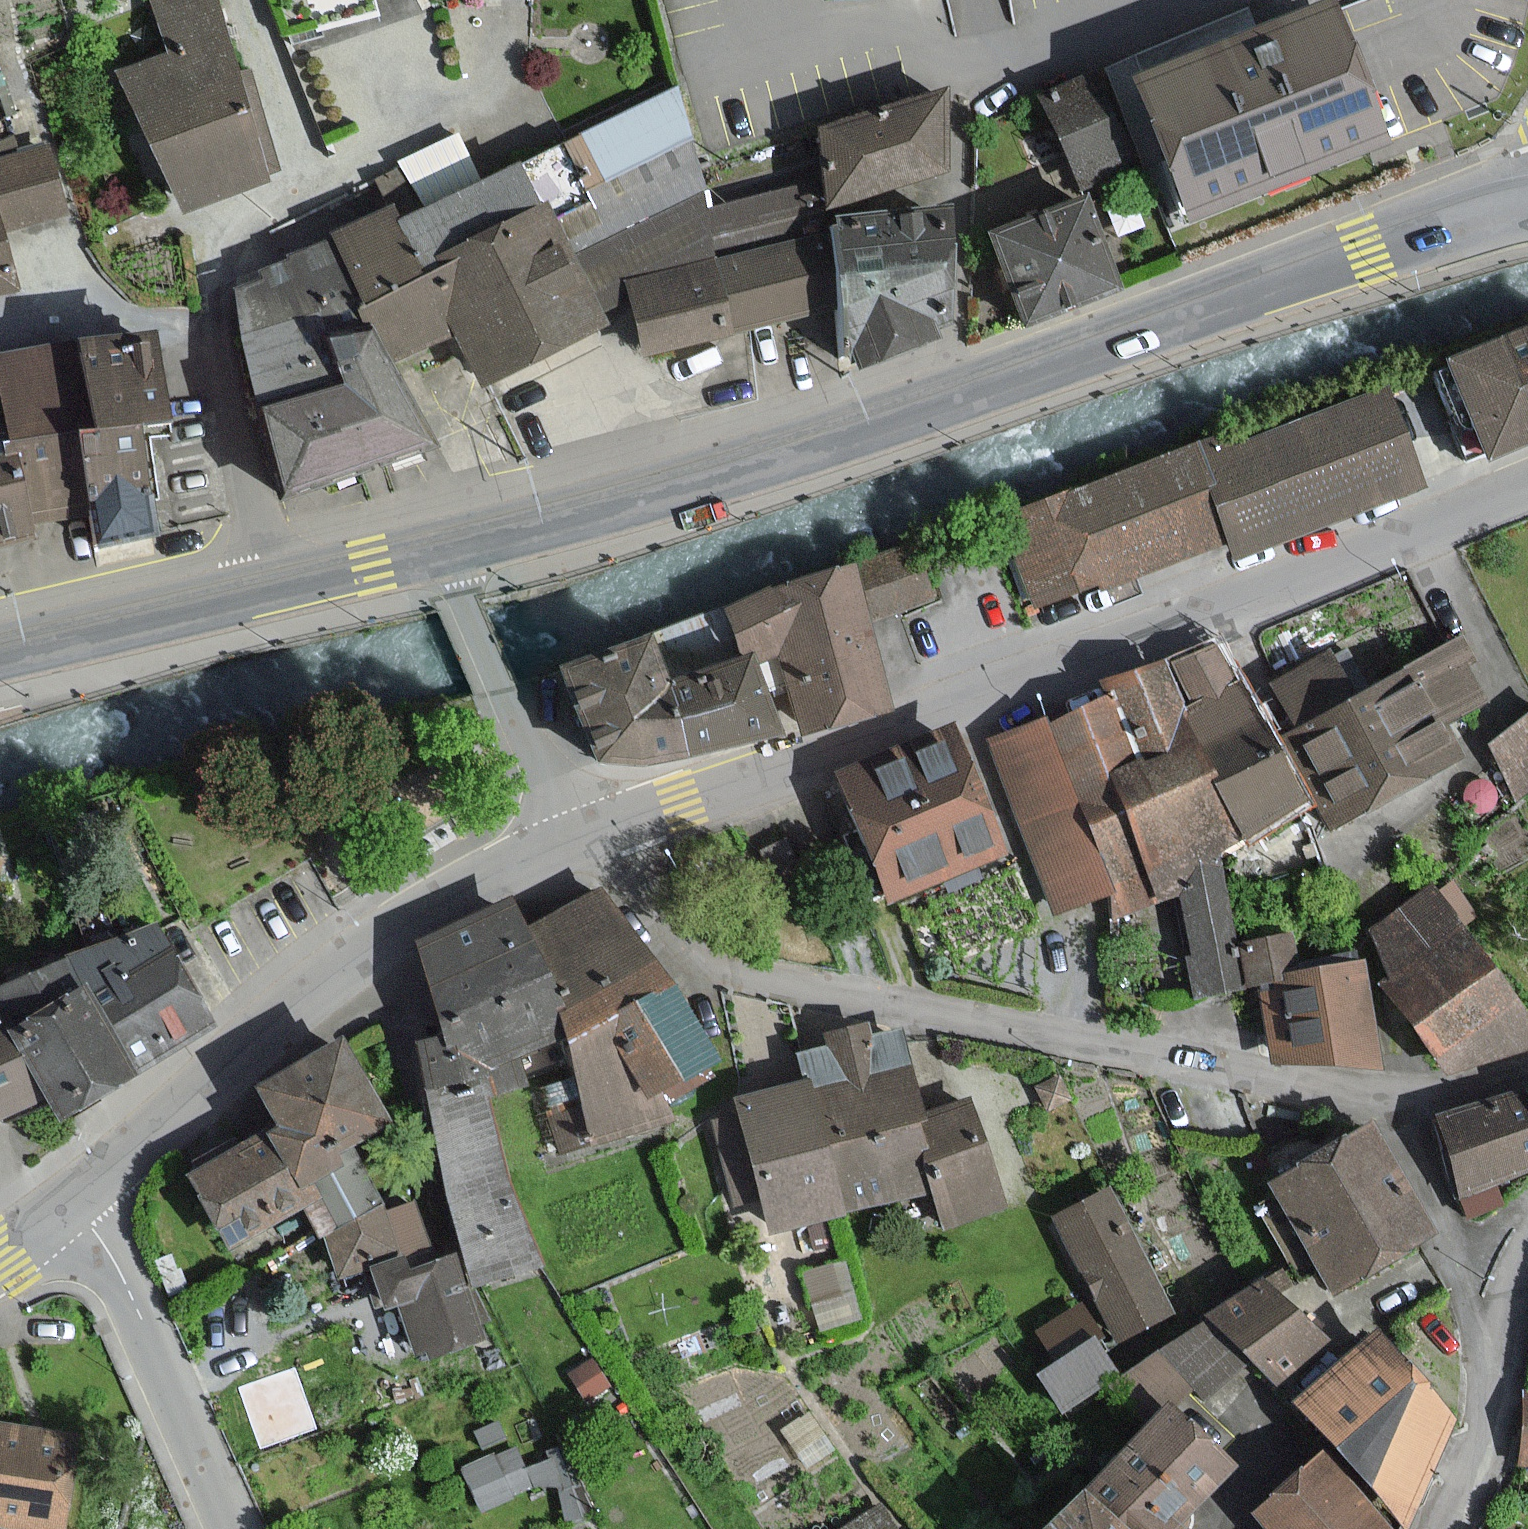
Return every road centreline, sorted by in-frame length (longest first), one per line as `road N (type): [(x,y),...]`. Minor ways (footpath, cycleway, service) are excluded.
road 1 (secondary): [(1527,203),(710,484),(448,554)]
road 2 (residential): [(1527,475),(1105,651),(602,825)]
road 3 (residential): [(602,825),(653,918),(704,956),(841,992),(1392,1093)]
road 4 (residential): [(582,833),(482,875),(370,943),(70,1201)]
road 5 (residential): [(225,1528),(111,1255),(70,1201)]
road 6 (residential): [(582,833),(495,682),(448,554)]
road 7 (residential): [(1392,1093),(1483,1346),(1497,1360)]
road 8 (secondary): [(270,595),(0,659)]
road 9 (residential): [(270,595),(217,324)]
road 10 (secondary): [(448,554),(270,595)]
road 11 (residential): [(1497,1360),(1443,1528)]
road 12 (residential): [(1392,1093),(1445,1093),(1527,1076)]

